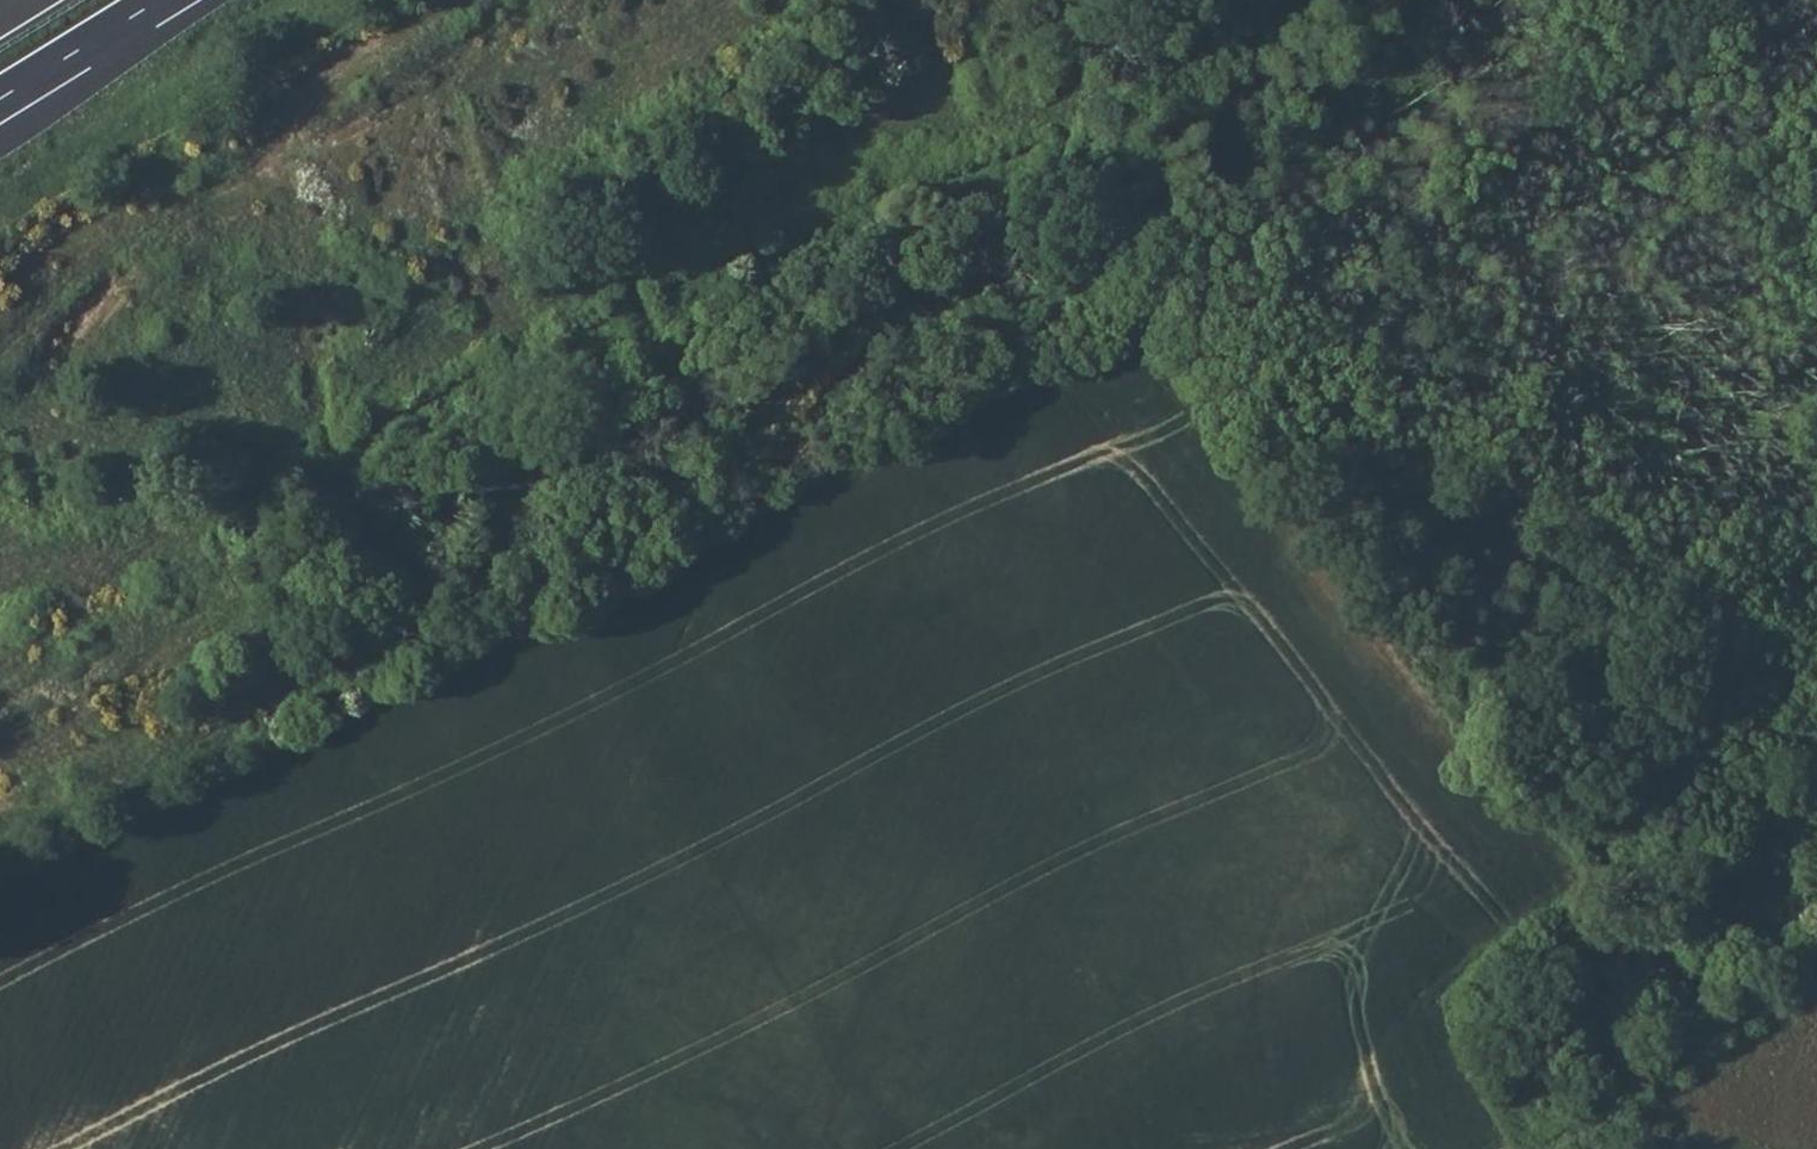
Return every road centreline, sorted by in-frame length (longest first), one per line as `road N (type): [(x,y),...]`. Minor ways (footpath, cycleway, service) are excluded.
road 1 (motorway): [(0,97),(157,0)]

